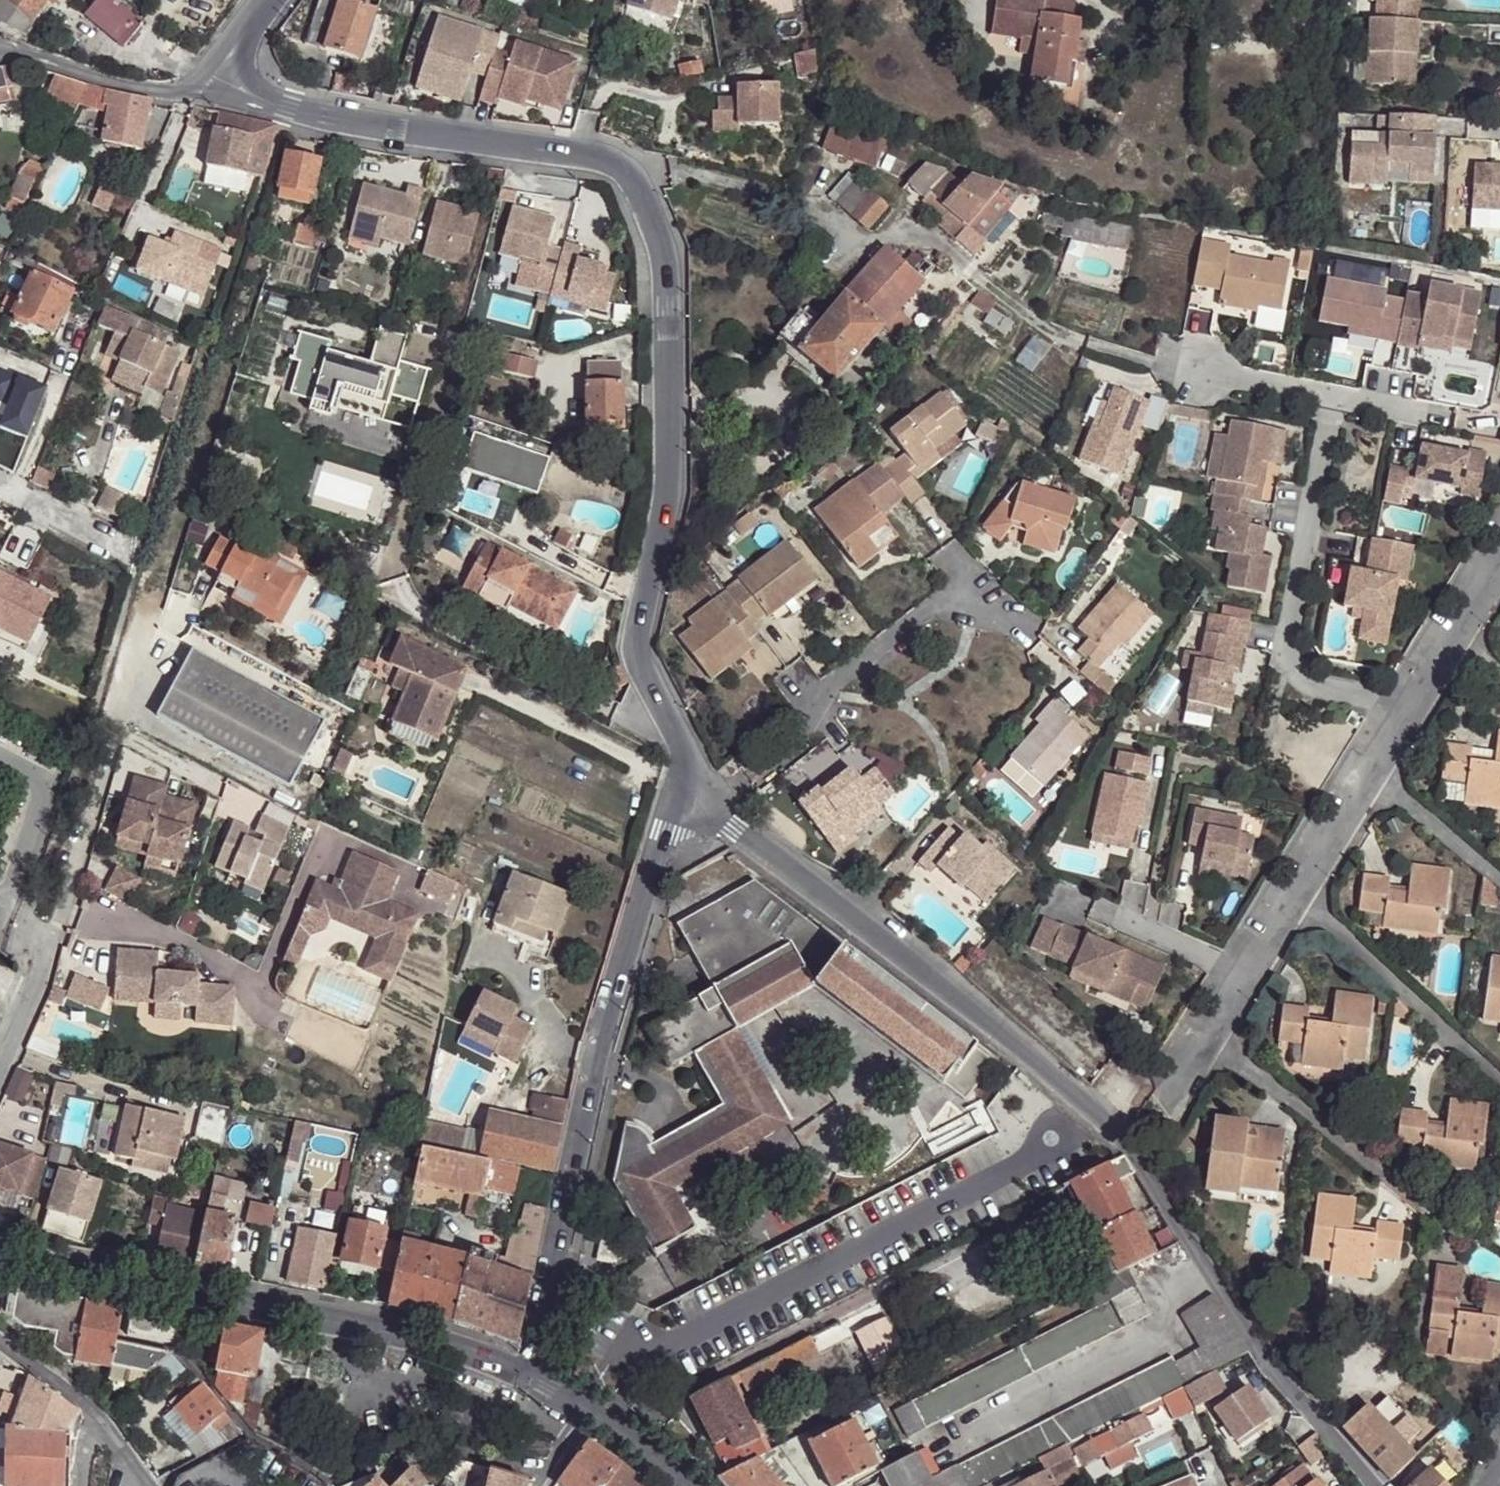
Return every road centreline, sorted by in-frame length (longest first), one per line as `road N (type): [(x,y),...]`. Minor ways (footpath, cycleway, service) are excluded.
road 1 (unclassified): [(686,770),(636,658),(670,472),(662,252),(634,181),(583,155),(402,132),(209,88)]
road 2 (unclassified): [(718,806),(1031,1057),(1135,1150),(1270,1369),(1376,1485)]
road 3 (residential): [(1499,562),(1168,1113)]
road 4 (unclassified): [(529,1376),(598,1051),(686,770)]
road 5 (unclassified): [(529,1376),(425,1341),(0,1262)]
road 6 (unclassified): [(209,88),(148,89),(0,53)]
road 7 (residential): [(0,1340),(91,1408),(154,1485)]
road 8 (unclassified): [(688,1485),(590,1416)]

